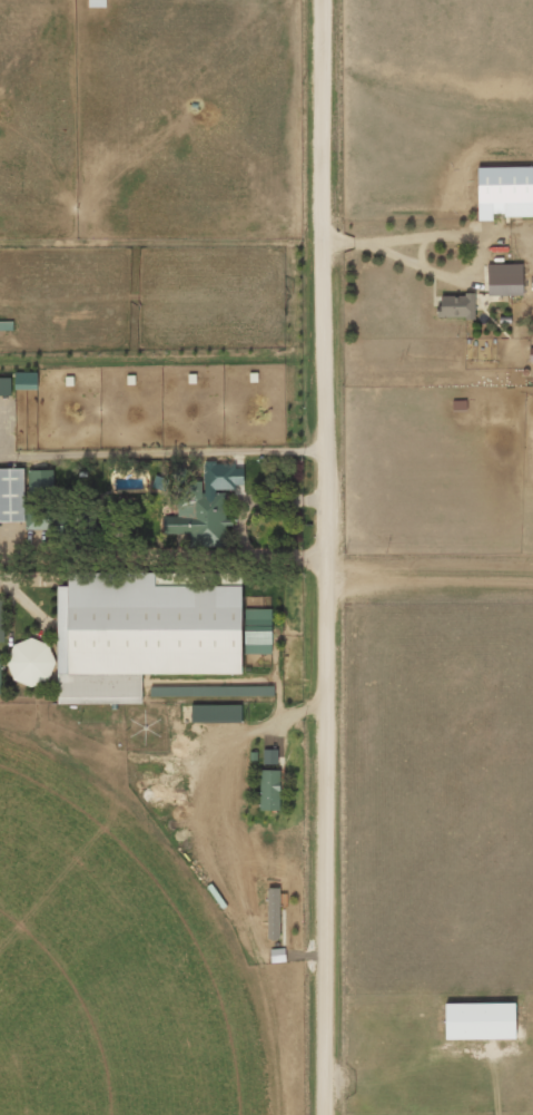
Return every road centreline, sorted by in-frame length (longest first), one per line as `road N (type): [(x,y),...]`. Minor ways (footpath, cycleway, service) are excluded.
road 1 (residential): [(323,1114),(322,0)]

